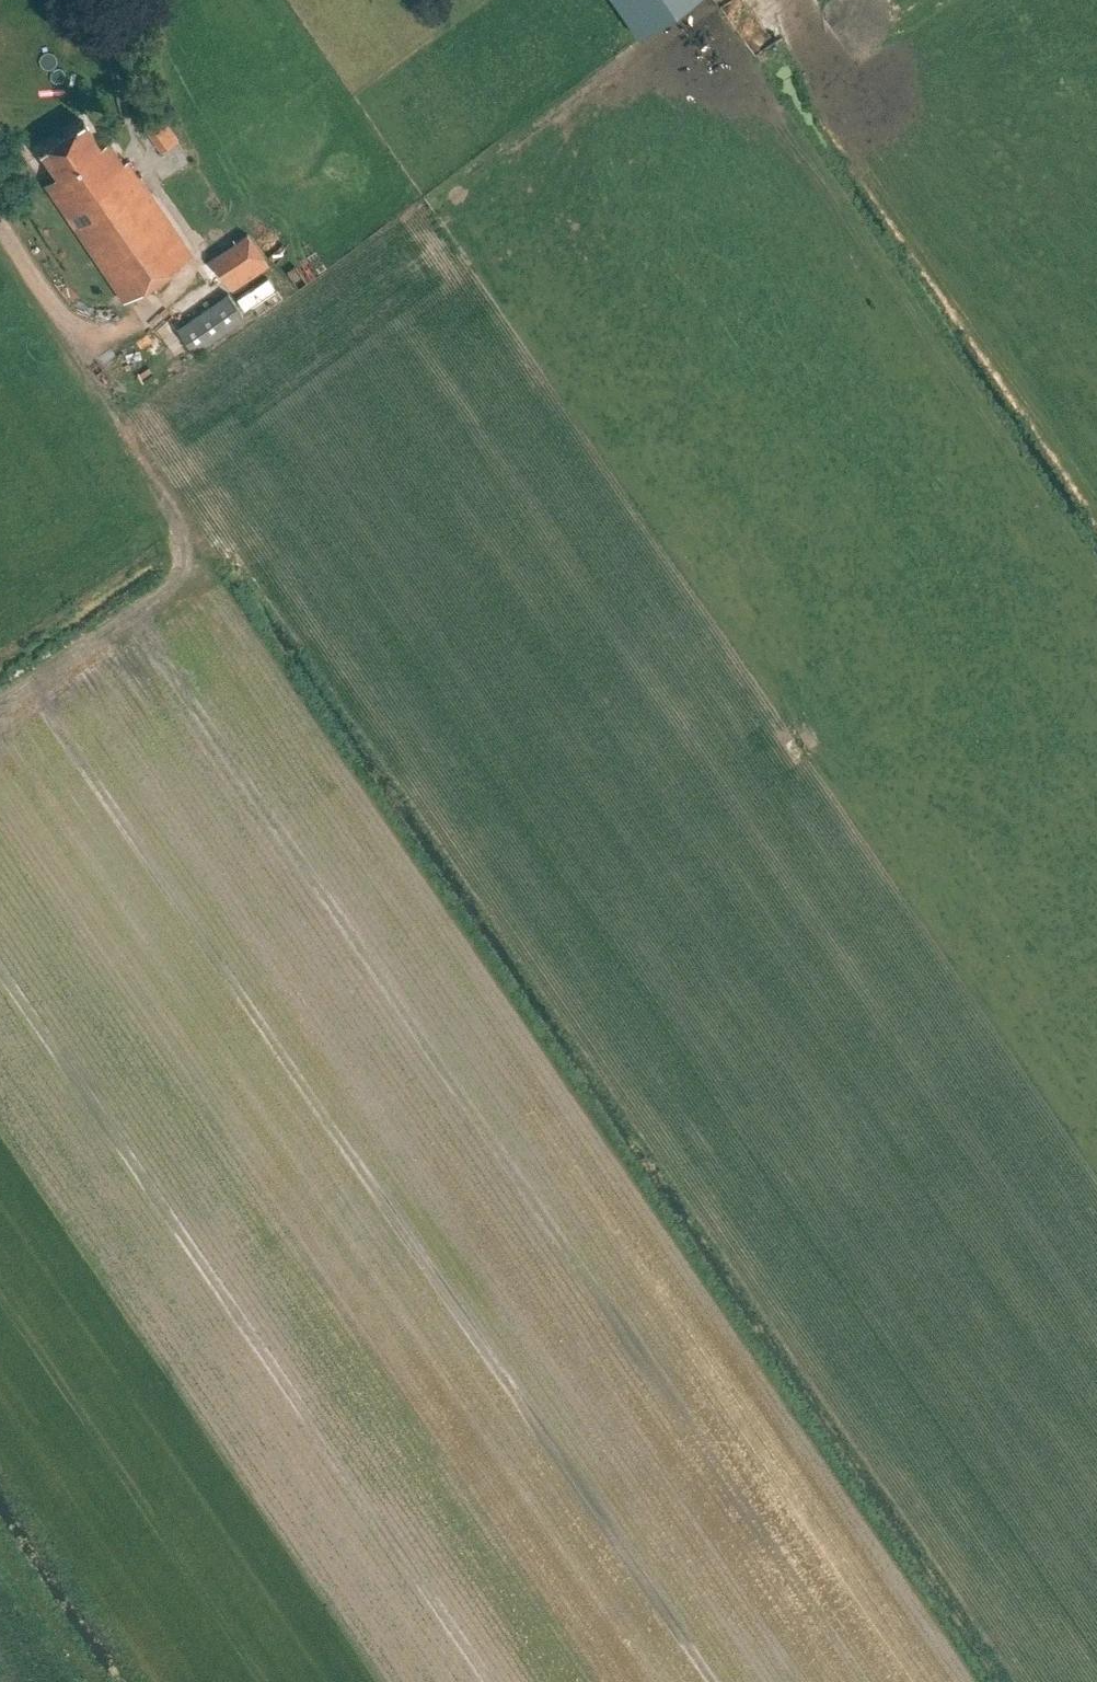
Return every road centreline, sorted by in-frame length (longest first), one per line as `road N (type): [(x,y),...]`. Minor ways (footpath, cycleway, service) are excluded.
road 1 (track): [(153,312),(175,348),(143,375),(125,408),(128,430),(182,543),(173,589),(0,712)]
road 2 (track): [(0,228),(55,312),(87,331),(109,333),(153,312),(204,250)]

